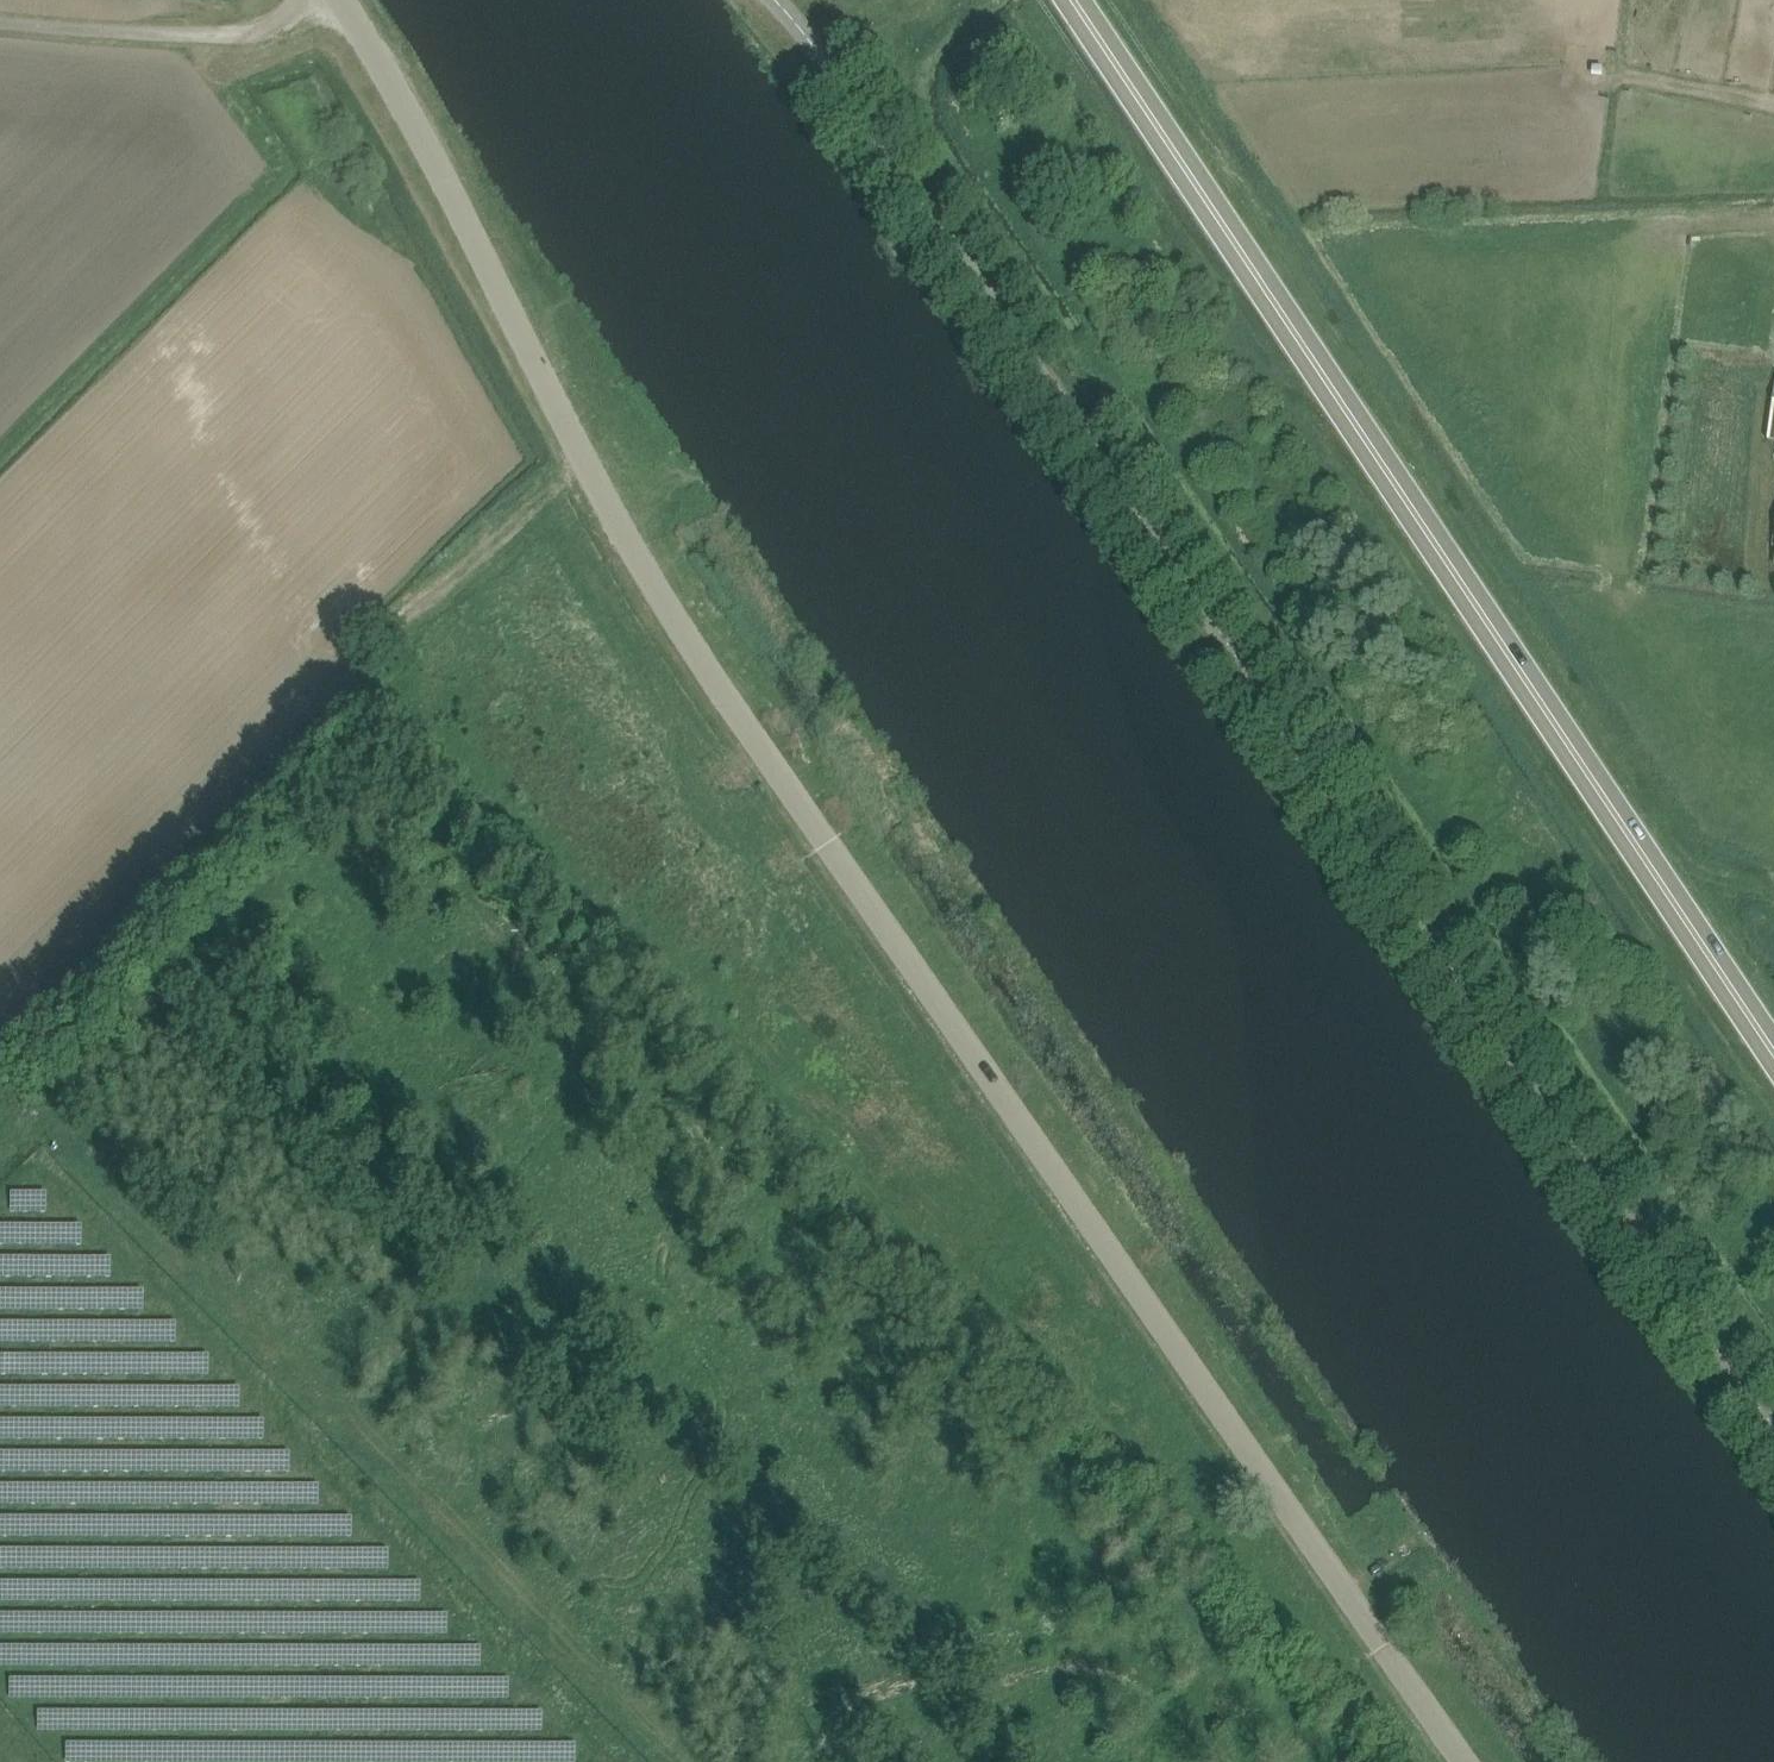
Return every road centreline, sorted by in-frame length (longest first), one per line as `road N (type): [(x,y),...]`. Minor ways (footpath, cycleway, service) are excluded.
road 1 (unclassified): [(1486,1761),(641,541),(343,0)]
road 2 (primary): [(1773,1051),(1074,0)]

